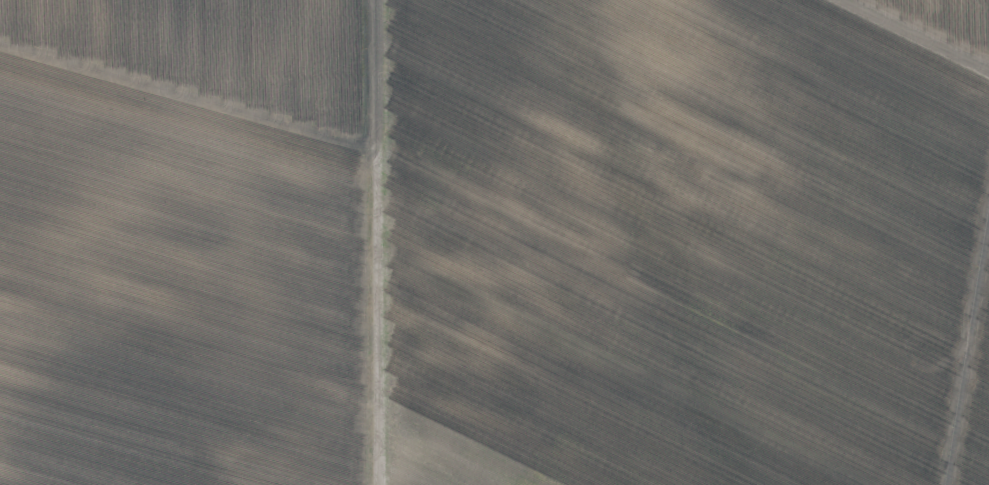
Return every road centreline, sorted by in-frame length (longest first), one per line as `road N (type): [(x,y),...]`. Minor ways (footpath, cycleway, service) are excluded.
road 1 (residential): [(818,0),(988,79)]

